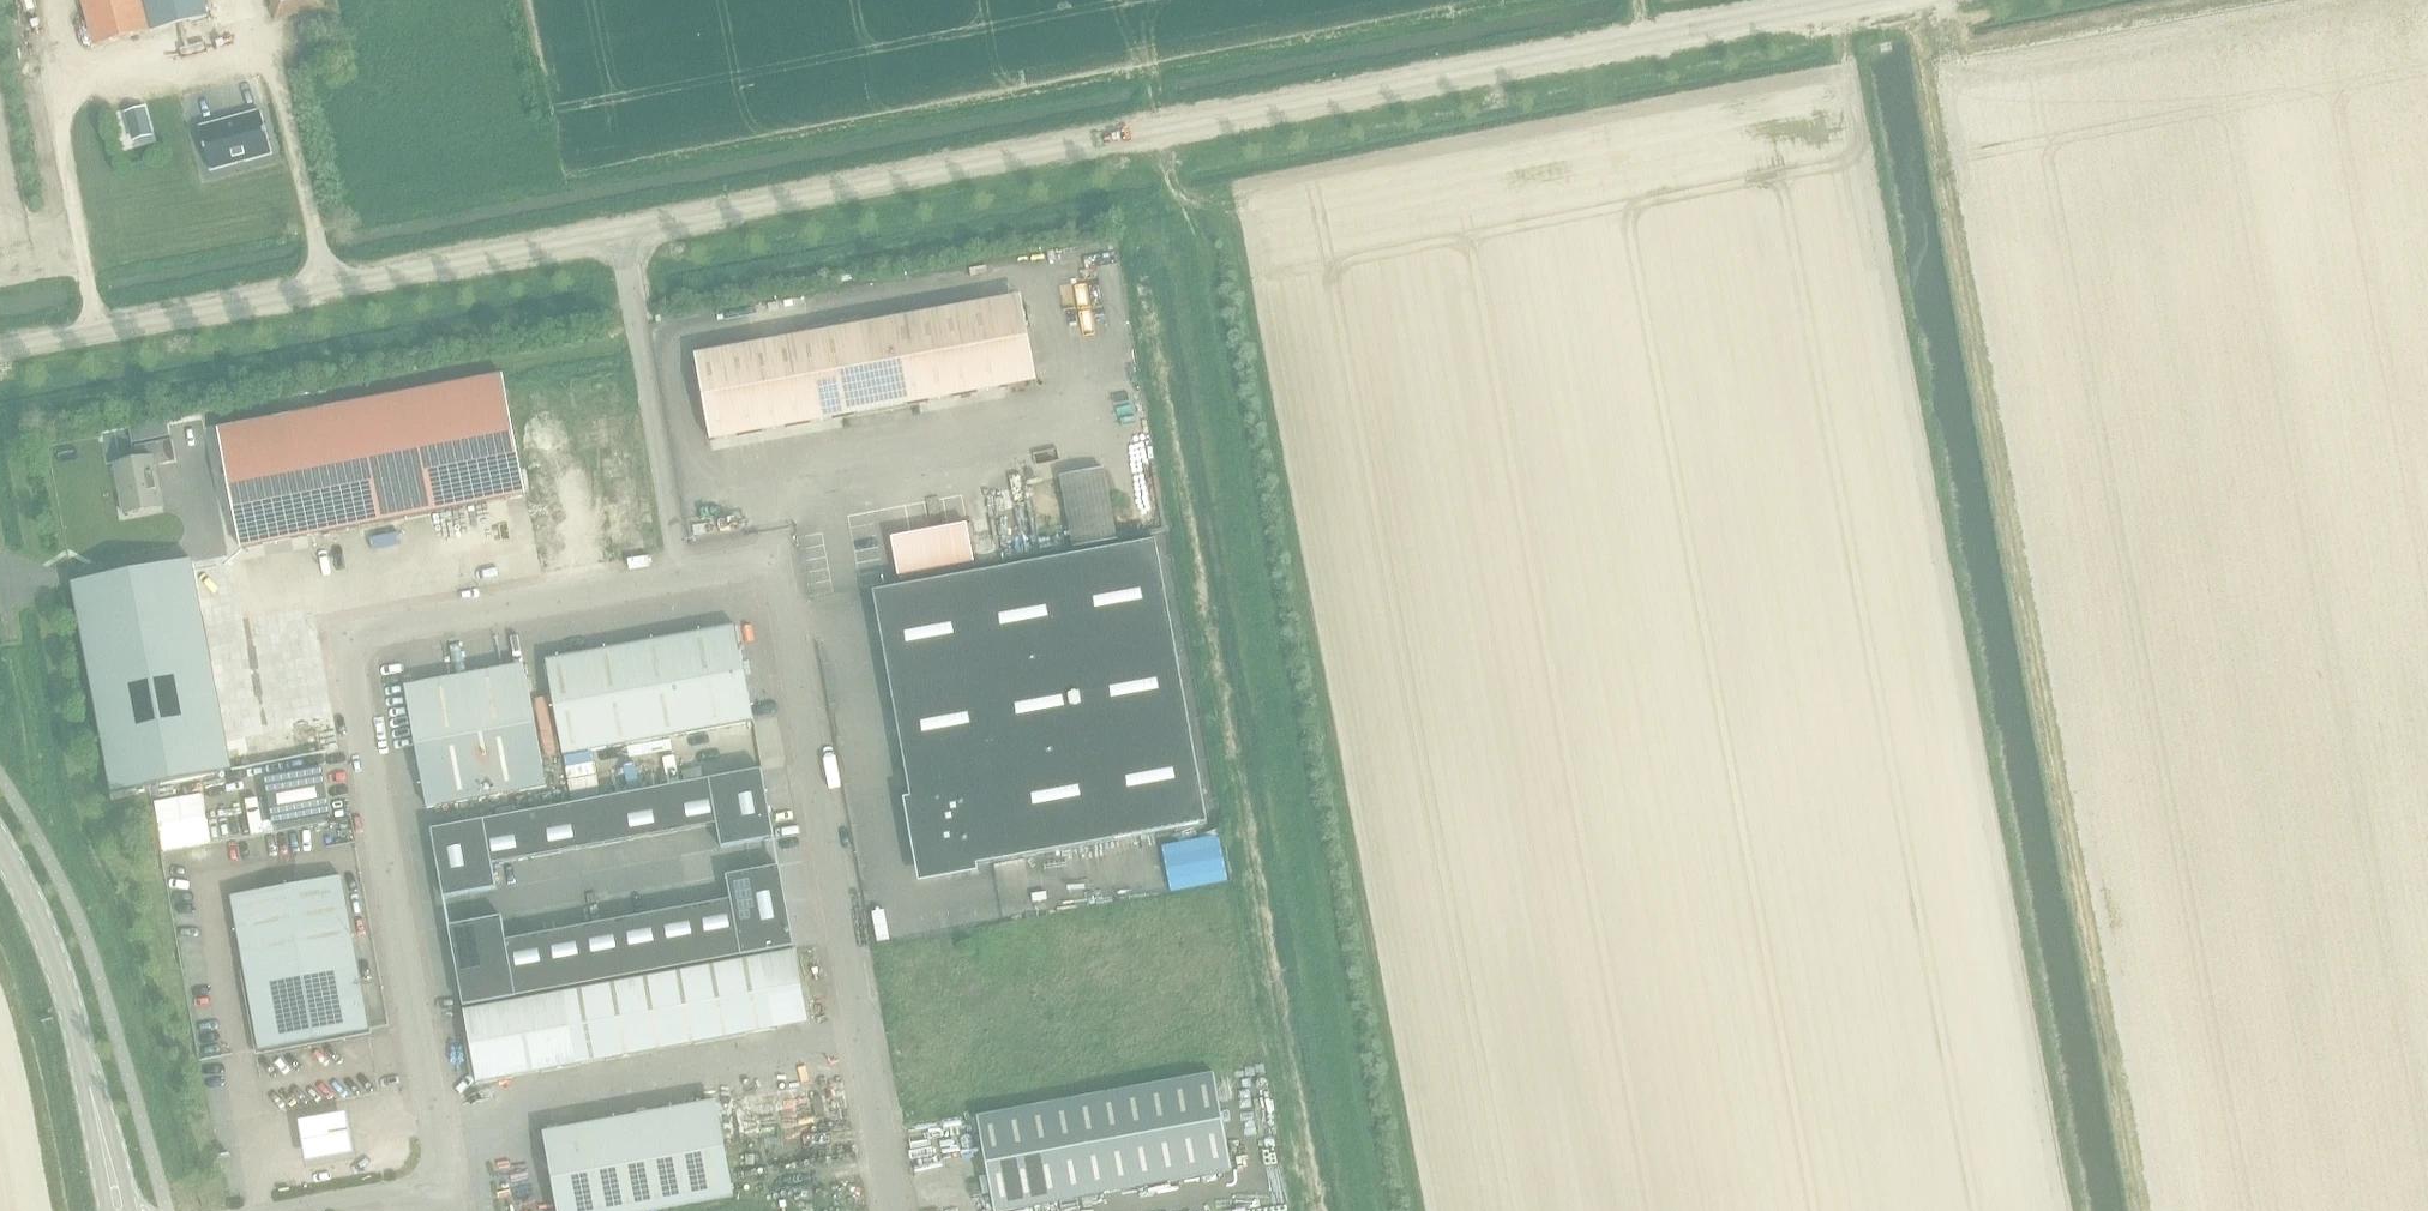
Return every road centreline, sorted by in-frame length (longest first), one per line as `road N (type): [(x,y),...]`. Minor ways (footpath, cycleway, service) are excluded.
road 1 (unclassified): [(1852,0),(610,226)]
road 2 (unclassified): [(686,581),(347,645),(443,1196)]
road 3 (unclassified): [(896,1210),(770,565),(686,581)]
road 4 (unclassified): [(610,226),(0,347)]
road 5 (tertiary): [(118,1210),(50,946),(0,841)]
road 6 (unclassified): [(686,581),(610,226)]

